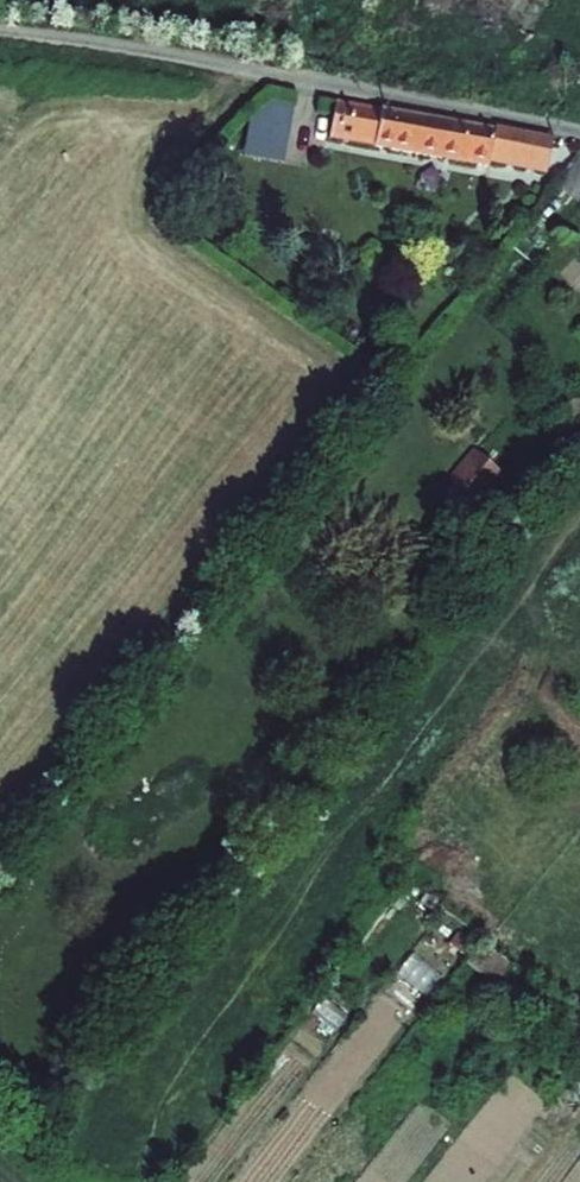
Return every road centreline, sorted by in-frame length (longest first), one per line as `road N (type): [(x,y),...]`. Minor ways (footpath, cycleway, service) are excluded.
road 1 (unclassified): [(134,53),(579,134)]
road 2 (track): [(0,39),(134,53)]

